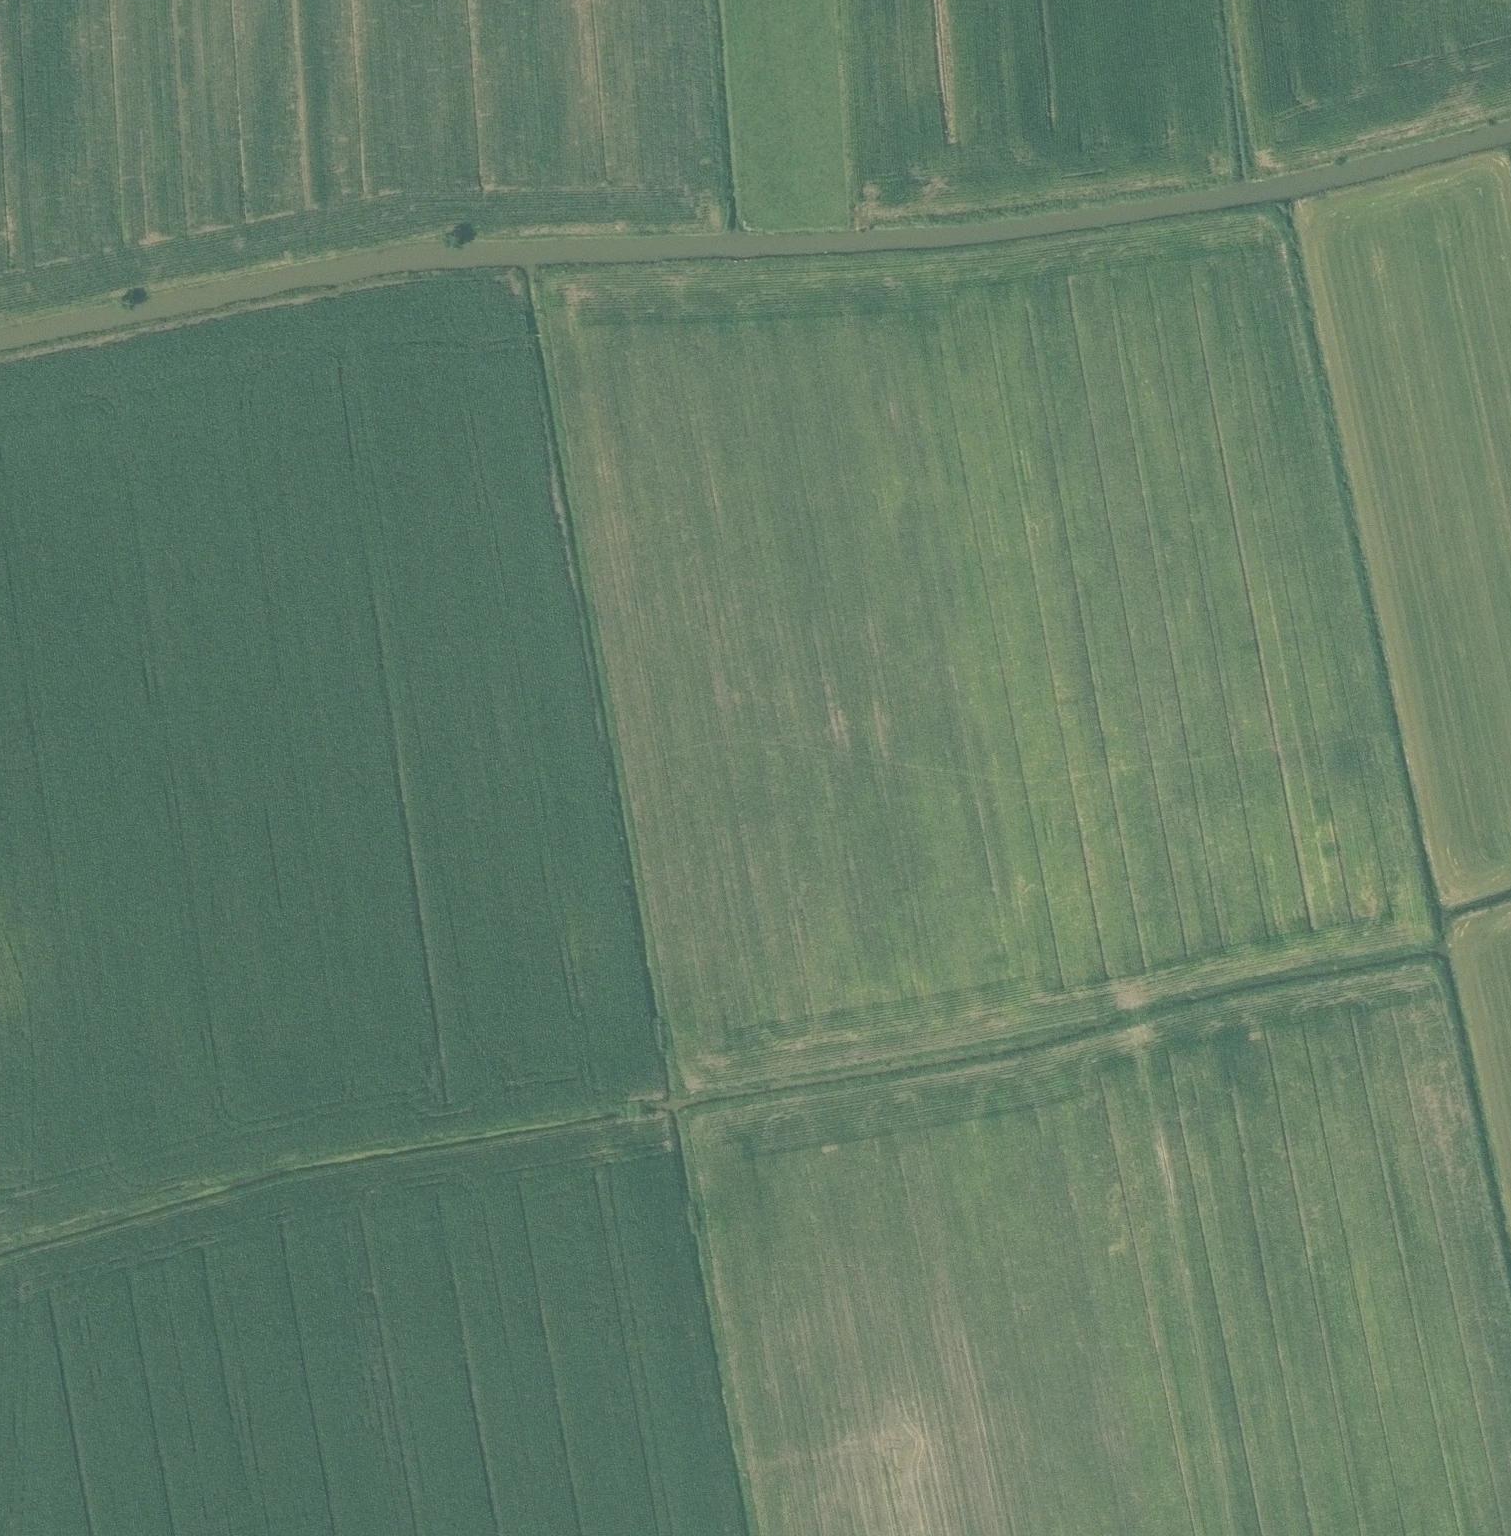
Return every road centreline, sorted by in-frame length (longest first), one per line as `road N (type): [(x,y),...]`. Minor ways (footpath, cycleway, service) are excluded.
road 1 (track): [(628,1080),(648,1298),(685,1535)]

